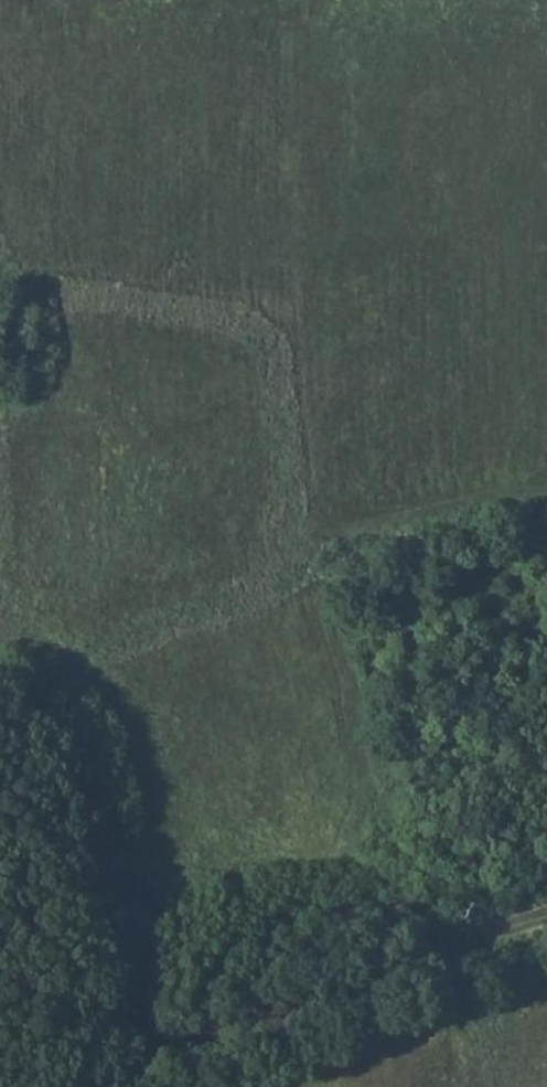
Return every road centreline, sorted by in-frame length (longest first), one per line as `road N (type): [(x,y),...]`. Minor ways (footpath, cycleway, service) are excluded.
road 1 (track): [(546,916),(142,1052),(81,1086)]

